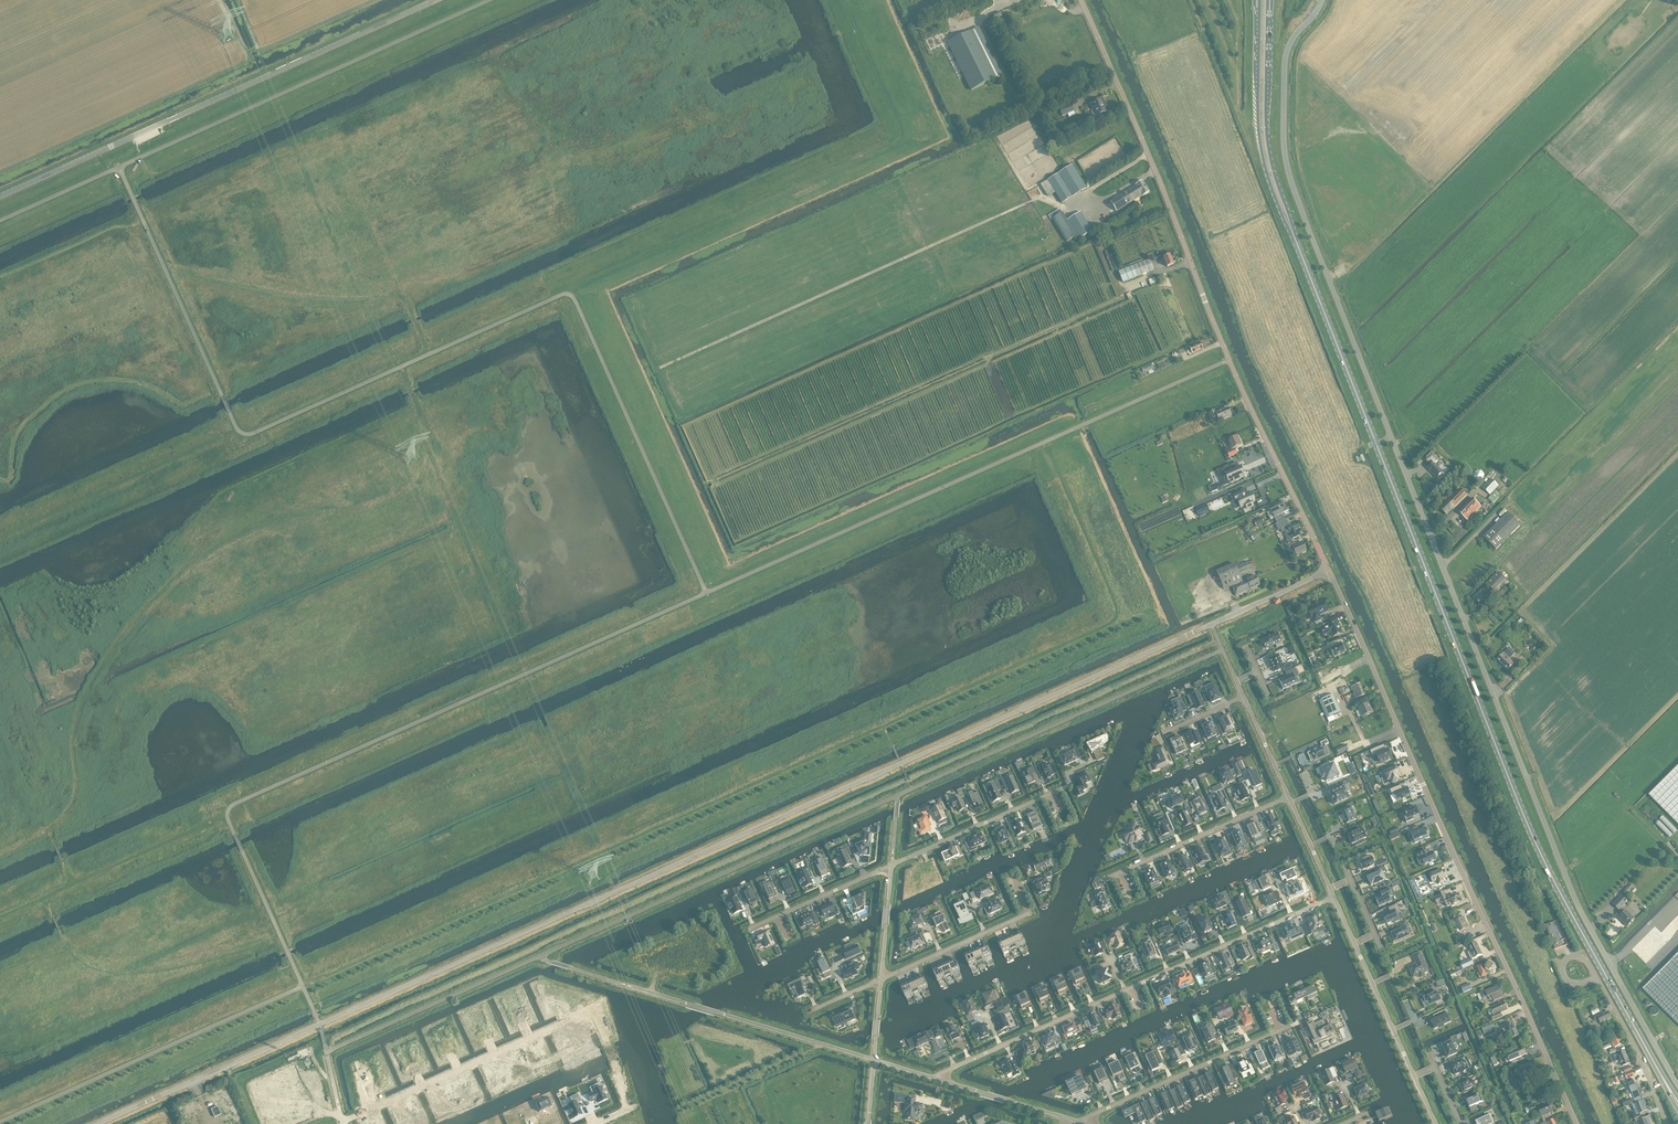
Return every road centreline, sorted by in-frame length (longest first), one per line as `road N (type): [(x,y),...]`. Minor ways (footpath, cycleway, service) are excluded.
road 1 (tertiary): [(98,1123),(1329,570)]
road 2 (unclassified): [(1677,1085),(1580,909),(1289,177),(1285,60),(1322,0)]
road 3 (track): [(1037,445),(1054,464),(1119,610),(1115,621),(302,986)]
road 4 (primary): [(1292,231),(1543,858),(1662,1077)]
road 5 (unclassified): [(1329,570),(1229,360),(1081,0)]
road 6 (tertiary): [(1577,1123),(1329,570)]
road 7 (track): [(660,368),(1036,199),(1062,207),(1148,154)]
road 8 (unclassified): [(0,195),(435,0)]
road 9 (residential): [(342,1123),(591,1011)]
road 10 (residential): [(1077,1122),(1302,1021)]
road 11 (residential): [(1086,764),(1069,772),(1074,783),(892,865)]
road 12 (primary): [(1259,9),(1260,142),(1292,231)]
road 13 (primary): [(1292,231),(1267,129),(1270,9)]
road 14 (unclassified): [(627,985),(820,1044)]
road 15 (residential): [(1288,796),(1105,879)]
road 16 (residential): [(1292,916),(1125,990)]
road 17 (residential): [(892,865),(749,929)]
road 18 (unclassified): [(1666,1123),(1599,982)]
road 19 (residential): [(1354,943),(1414,1077)]
road 20 (unclassified): [(1077,1122),(937,1078)]
road 21 (residential): [(1125,990),(1000,1046)]
road 22 (residential): [(707,1098),(820,1044)]

